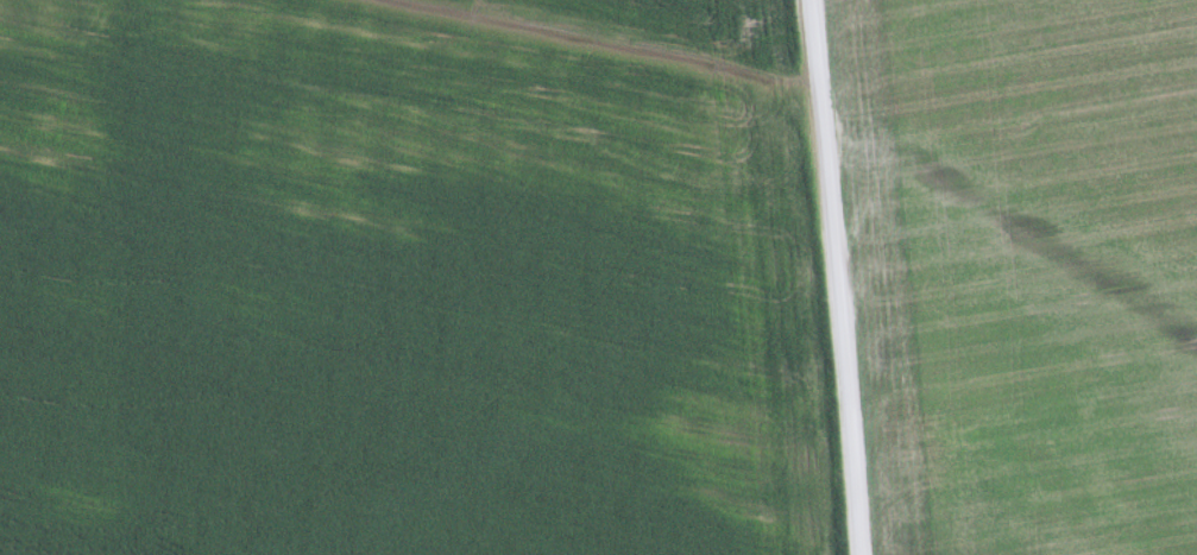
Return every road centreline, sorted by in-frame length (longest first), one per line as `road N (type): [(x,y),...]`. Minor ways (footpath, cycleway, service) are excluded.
road 1 (residential): [(865,554),(813,0)]

